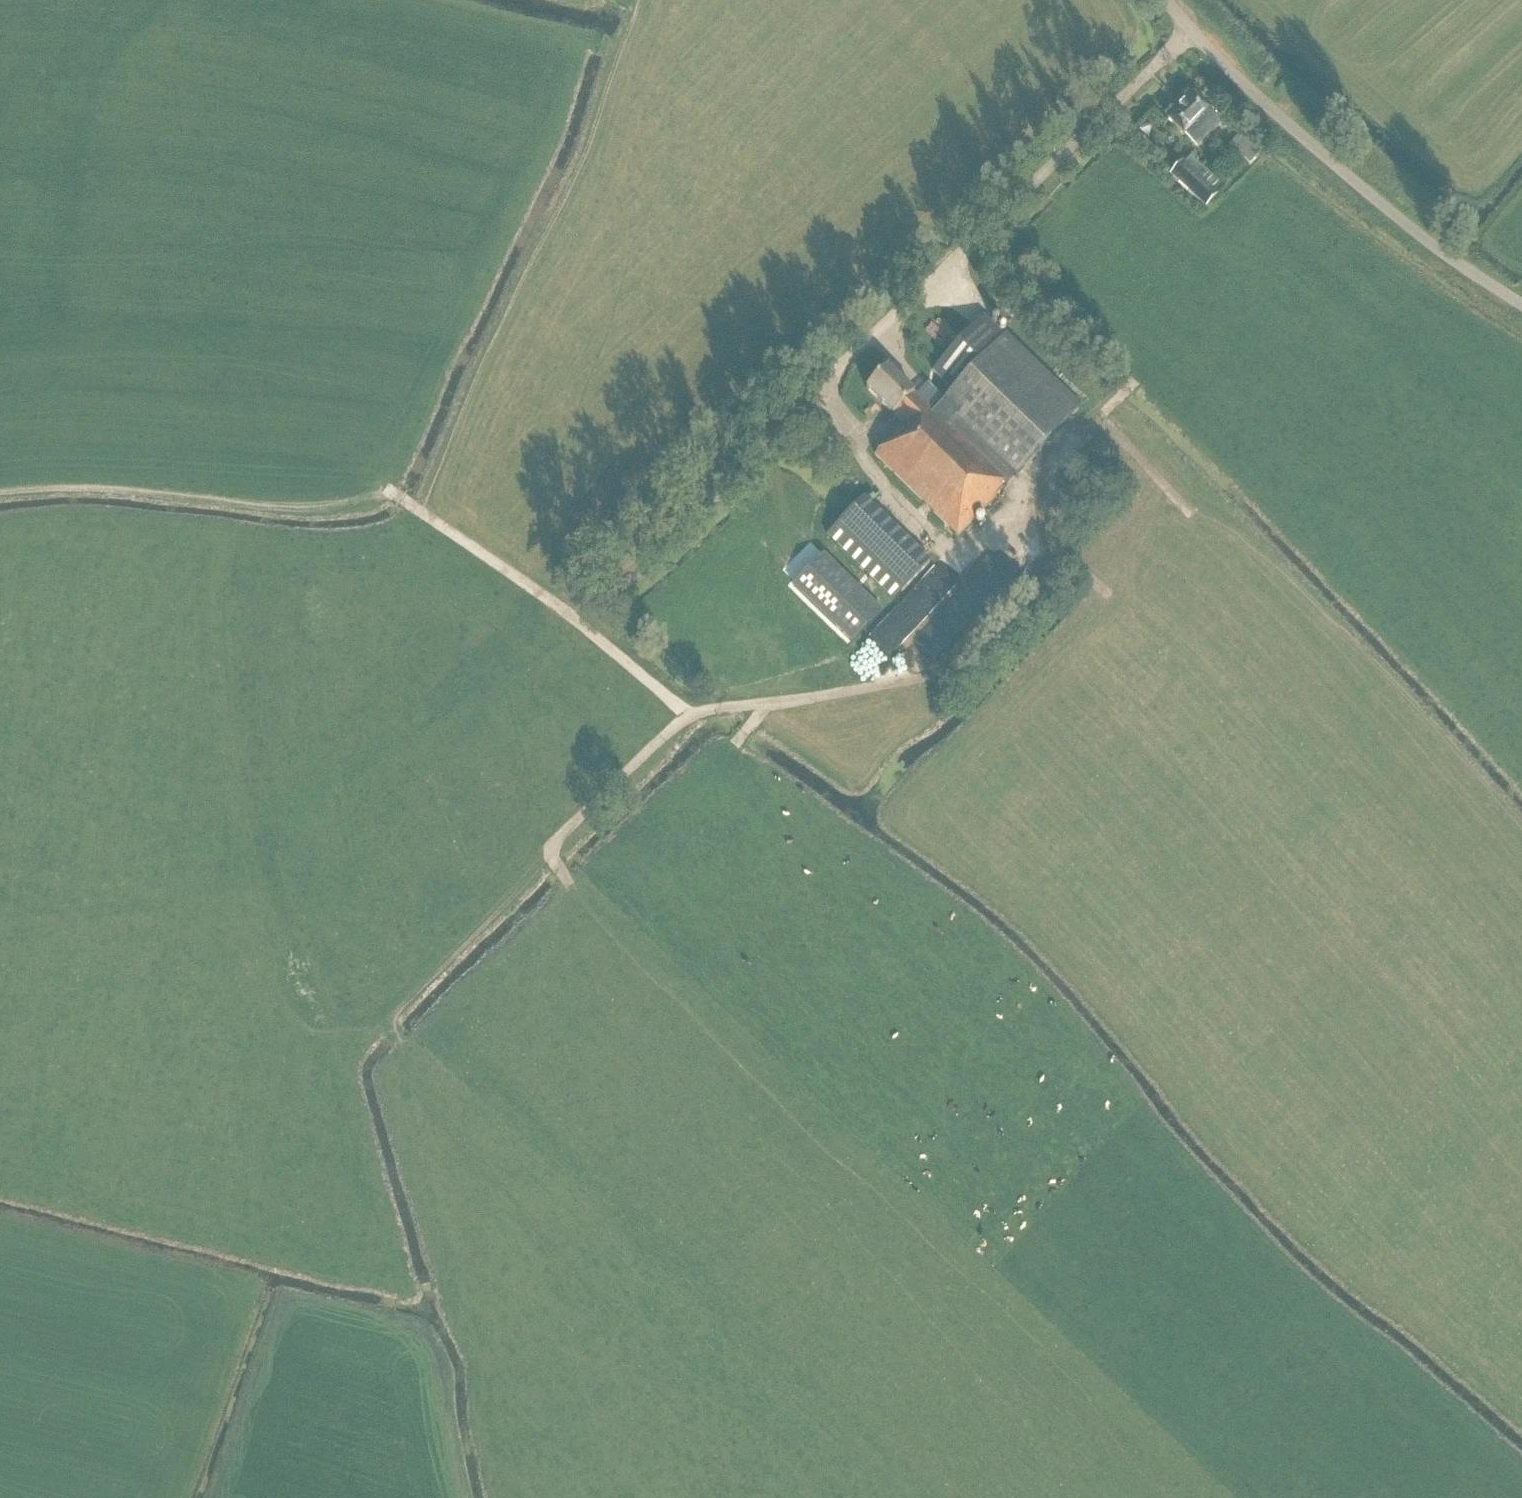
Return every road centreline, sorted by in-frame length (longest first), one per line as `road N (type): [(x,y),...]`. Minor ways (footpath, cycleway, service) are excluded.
road 1 (track): [(1128,384),(998,520),(1037,567),(936,673),(687,717),(552,845),(572,883)]
road 2 (unclassified): [(1521,306),(1356,184),(1255,95),(1165,0)]
road 3 (track): [(687,717),(560,609),(389,490)]
road 4 (track): [(1097,416),(1192,514)]

